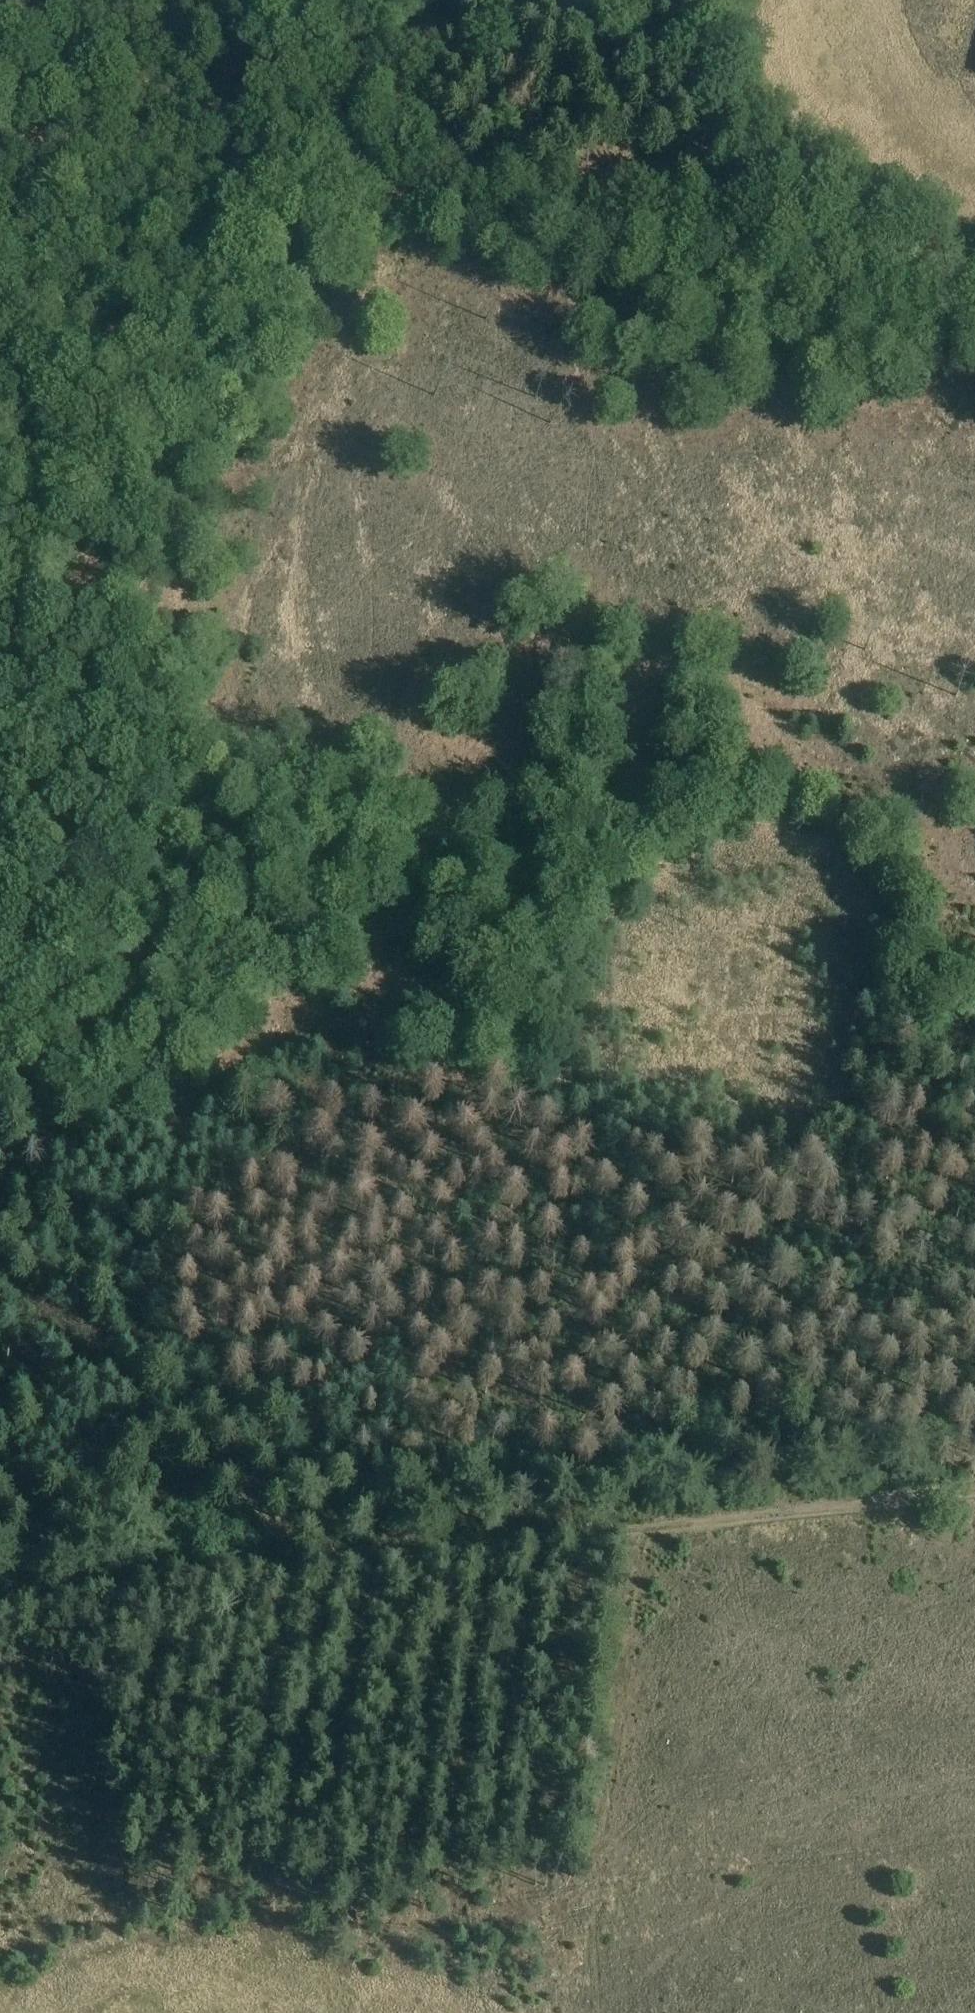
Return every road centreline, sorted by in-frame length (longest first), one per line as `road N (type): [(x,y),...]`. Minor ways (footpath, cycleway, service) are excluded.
road 1 (track): [(974,287),(0,142)]
road 2 (track): [(974,1496),(163,1581),(0,1623)]

